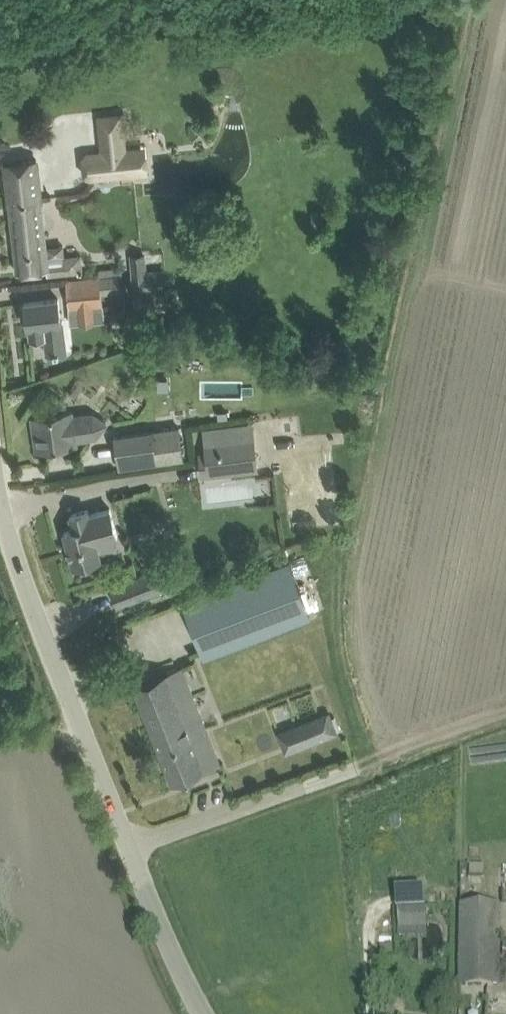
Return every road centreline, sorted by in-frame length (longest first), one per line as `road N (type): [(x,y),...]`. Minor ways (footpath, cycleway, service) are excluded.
road 1 (unclassified): [(202,1013),(0,528)]

